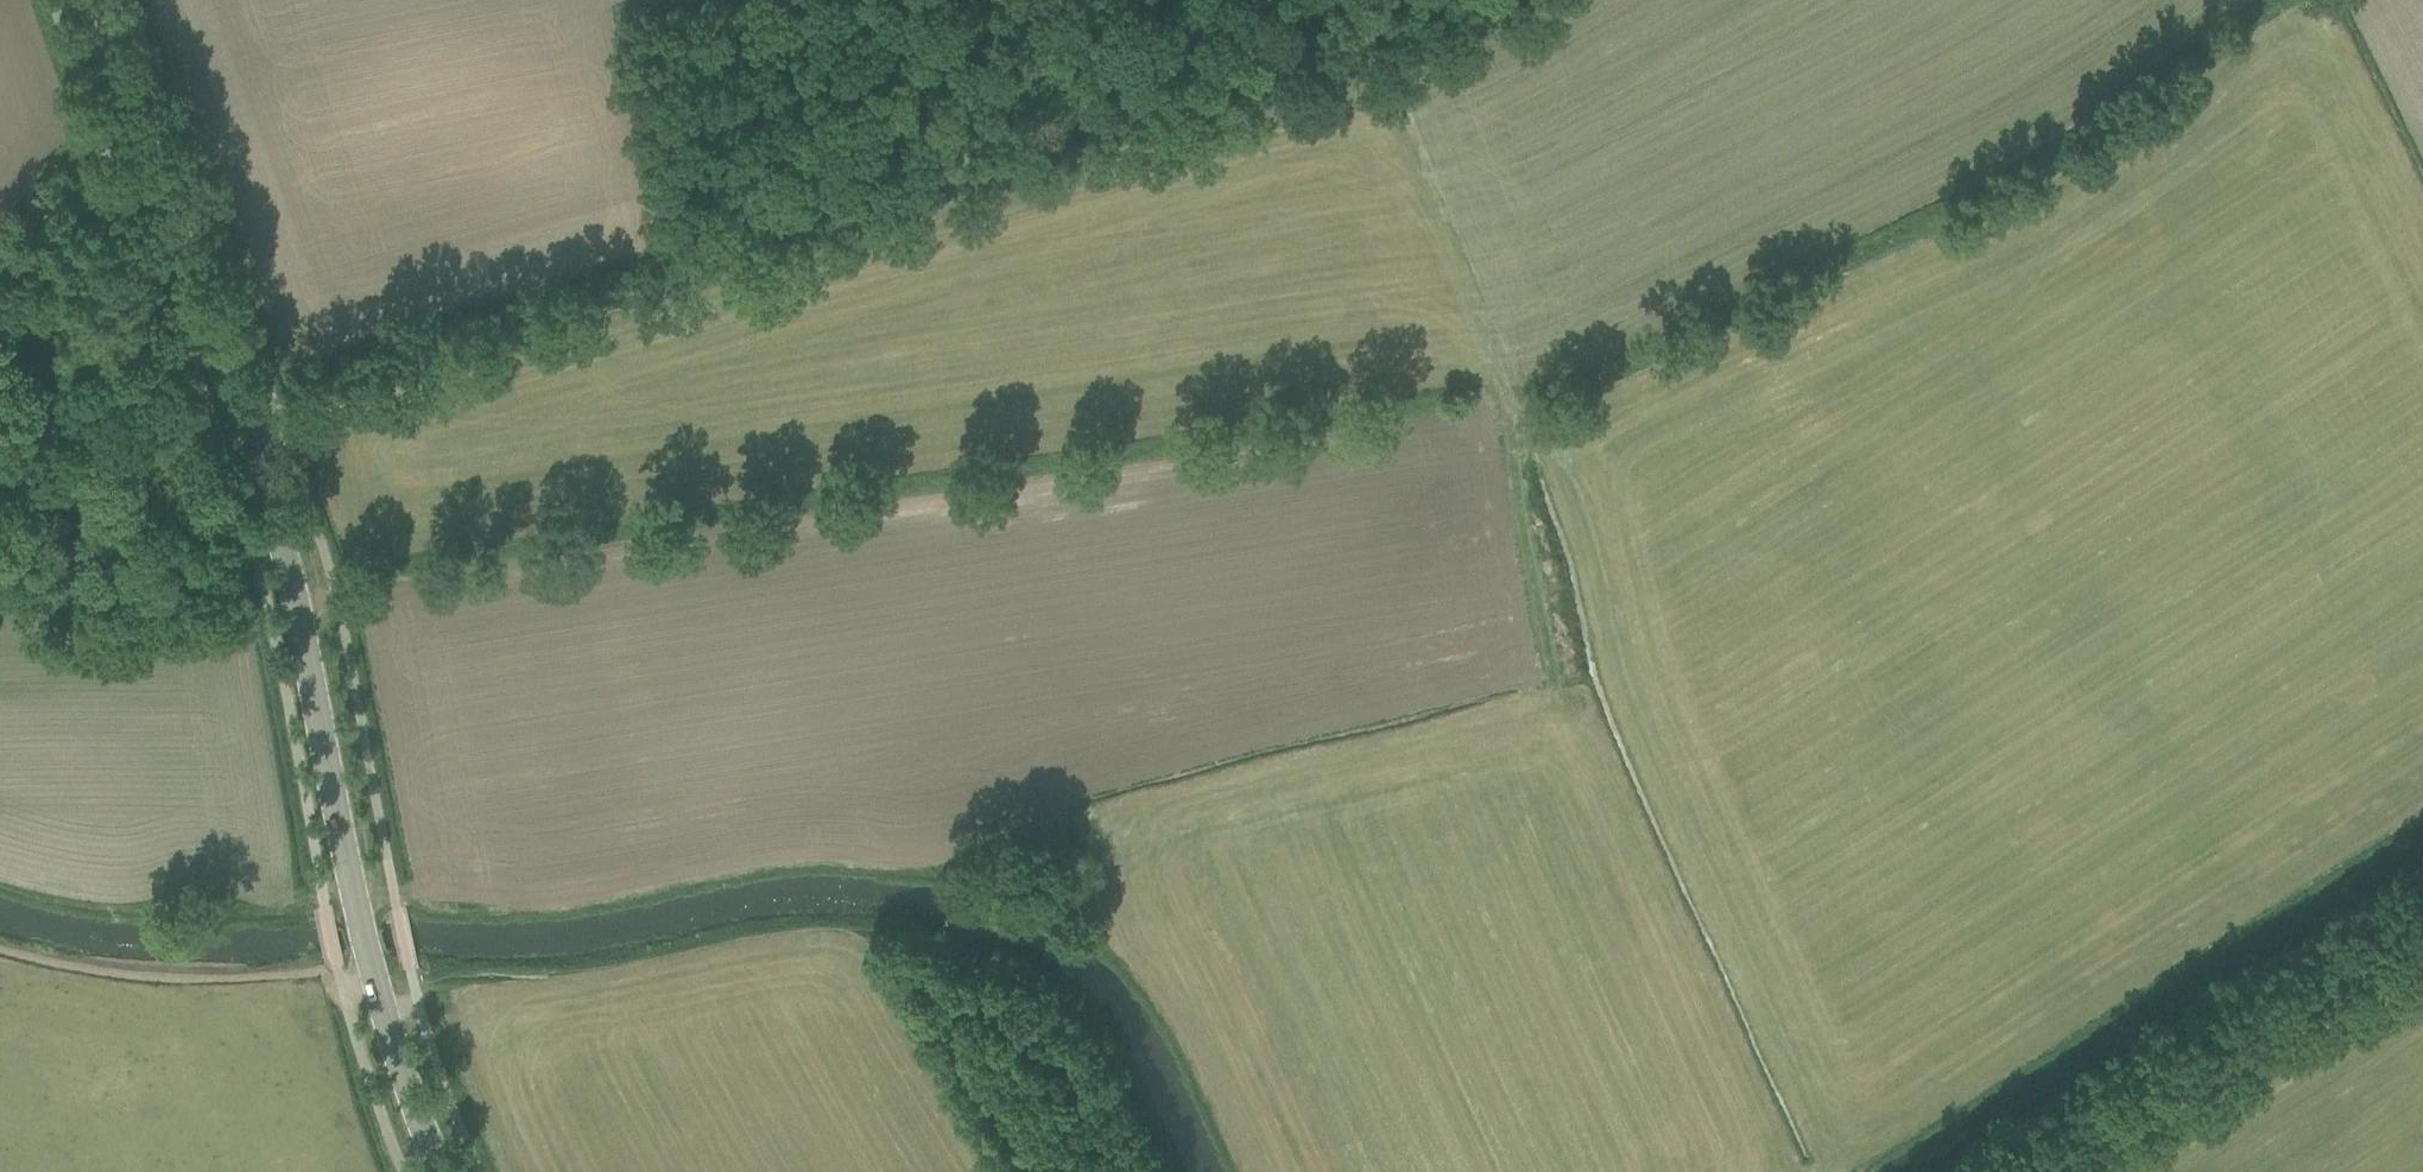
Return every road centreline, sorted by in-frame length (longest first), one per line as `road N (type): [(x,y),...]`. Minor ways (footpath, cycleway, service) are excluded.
road 1 (tertiary): [(440,1171),(375,985),(314,684),(244,413),(87,0)]
road 2 (track): [(2038,1171),(2382,946)]
road 3 (track): [(207,320),(0,496)]

